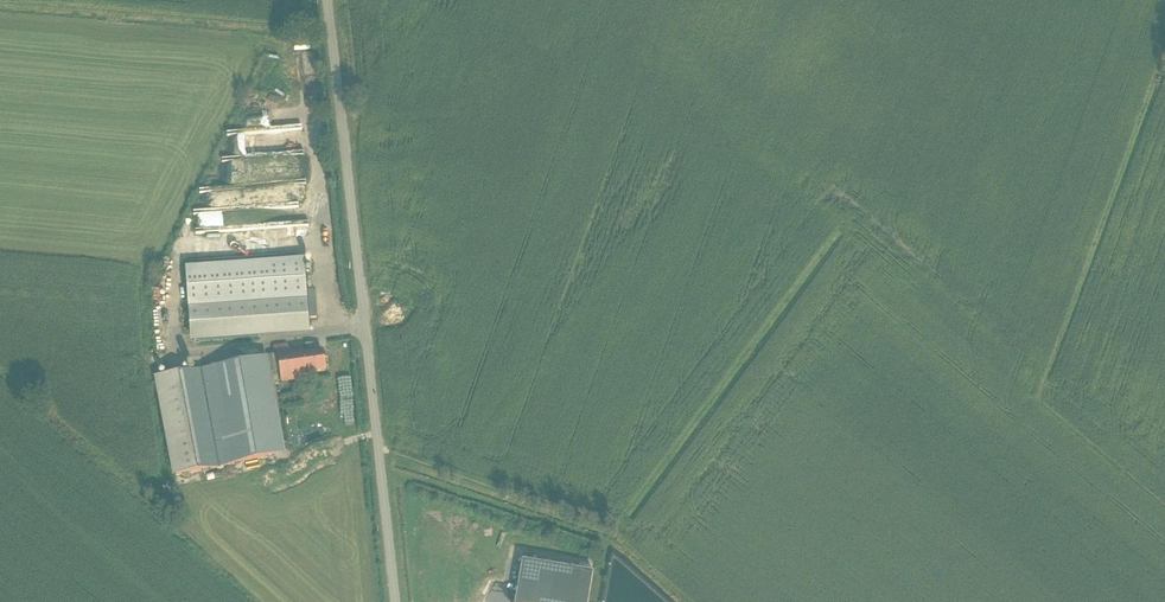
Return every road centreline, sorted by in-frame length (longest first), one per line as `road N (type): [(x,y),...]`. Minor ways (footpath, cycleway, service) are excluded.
road 1 (unclassified): [(319,0),(396,601)]

